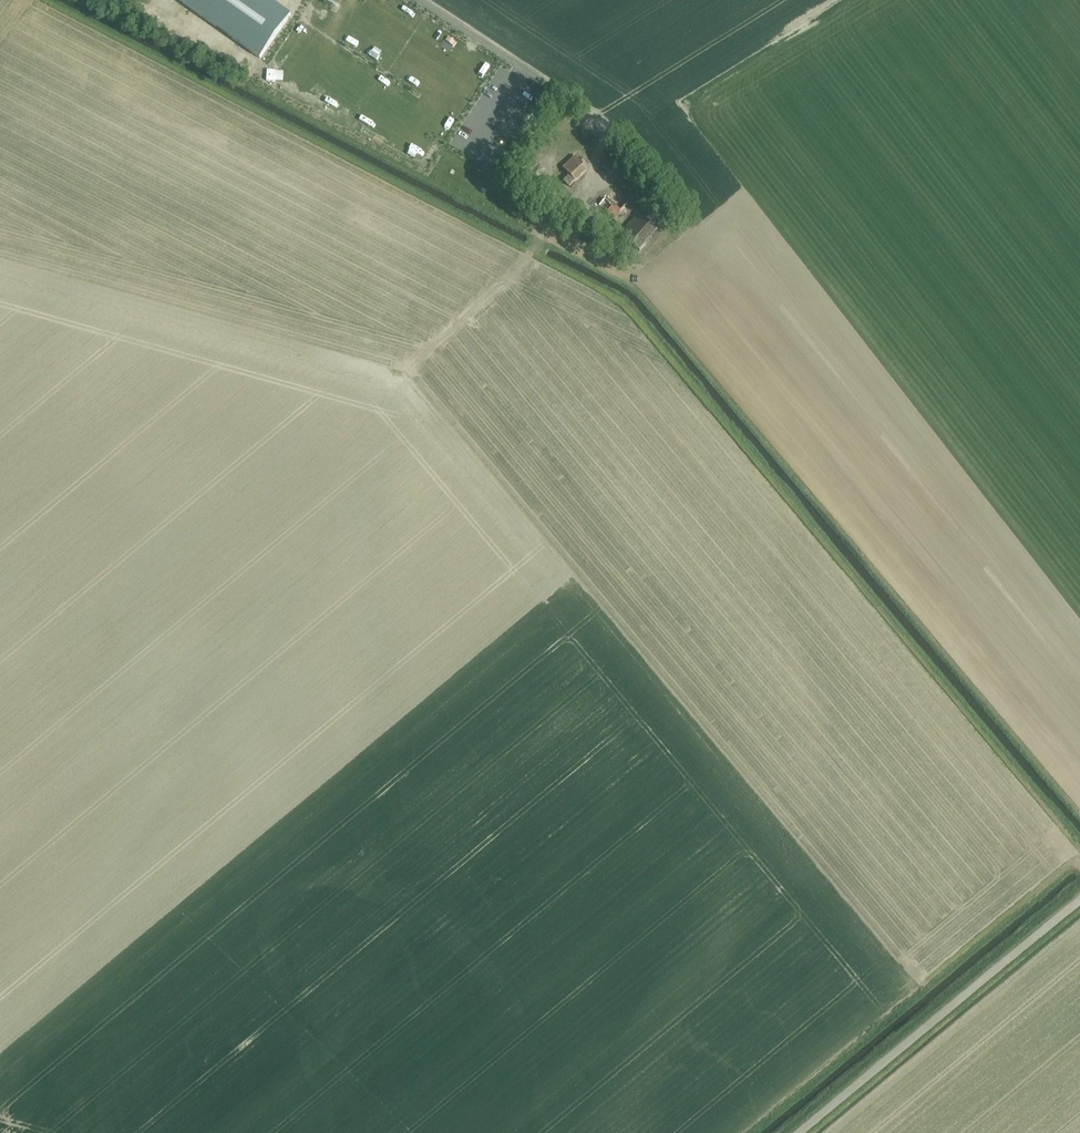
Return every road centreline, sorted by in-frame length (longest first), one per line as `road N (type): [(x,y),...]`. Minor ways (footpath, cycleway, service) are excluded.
road 1 (unclassified): [(801,1132),(1079,901)]
road 2 (unclassified): [(619,132),(423,0)]

